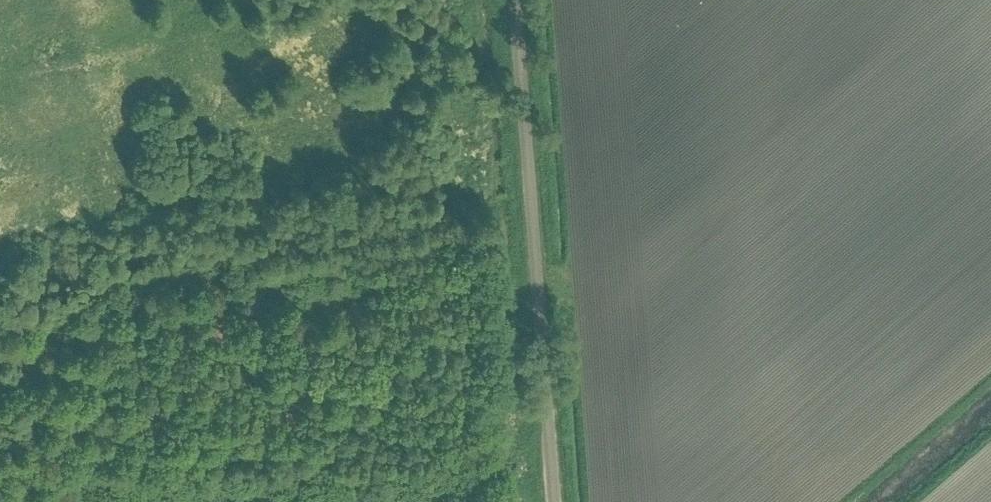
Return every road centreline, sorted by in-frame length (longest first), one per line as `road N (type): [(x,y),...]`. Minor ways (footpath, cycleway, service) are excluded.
road 1 (unclassified): [(555,501),(516,0)]

